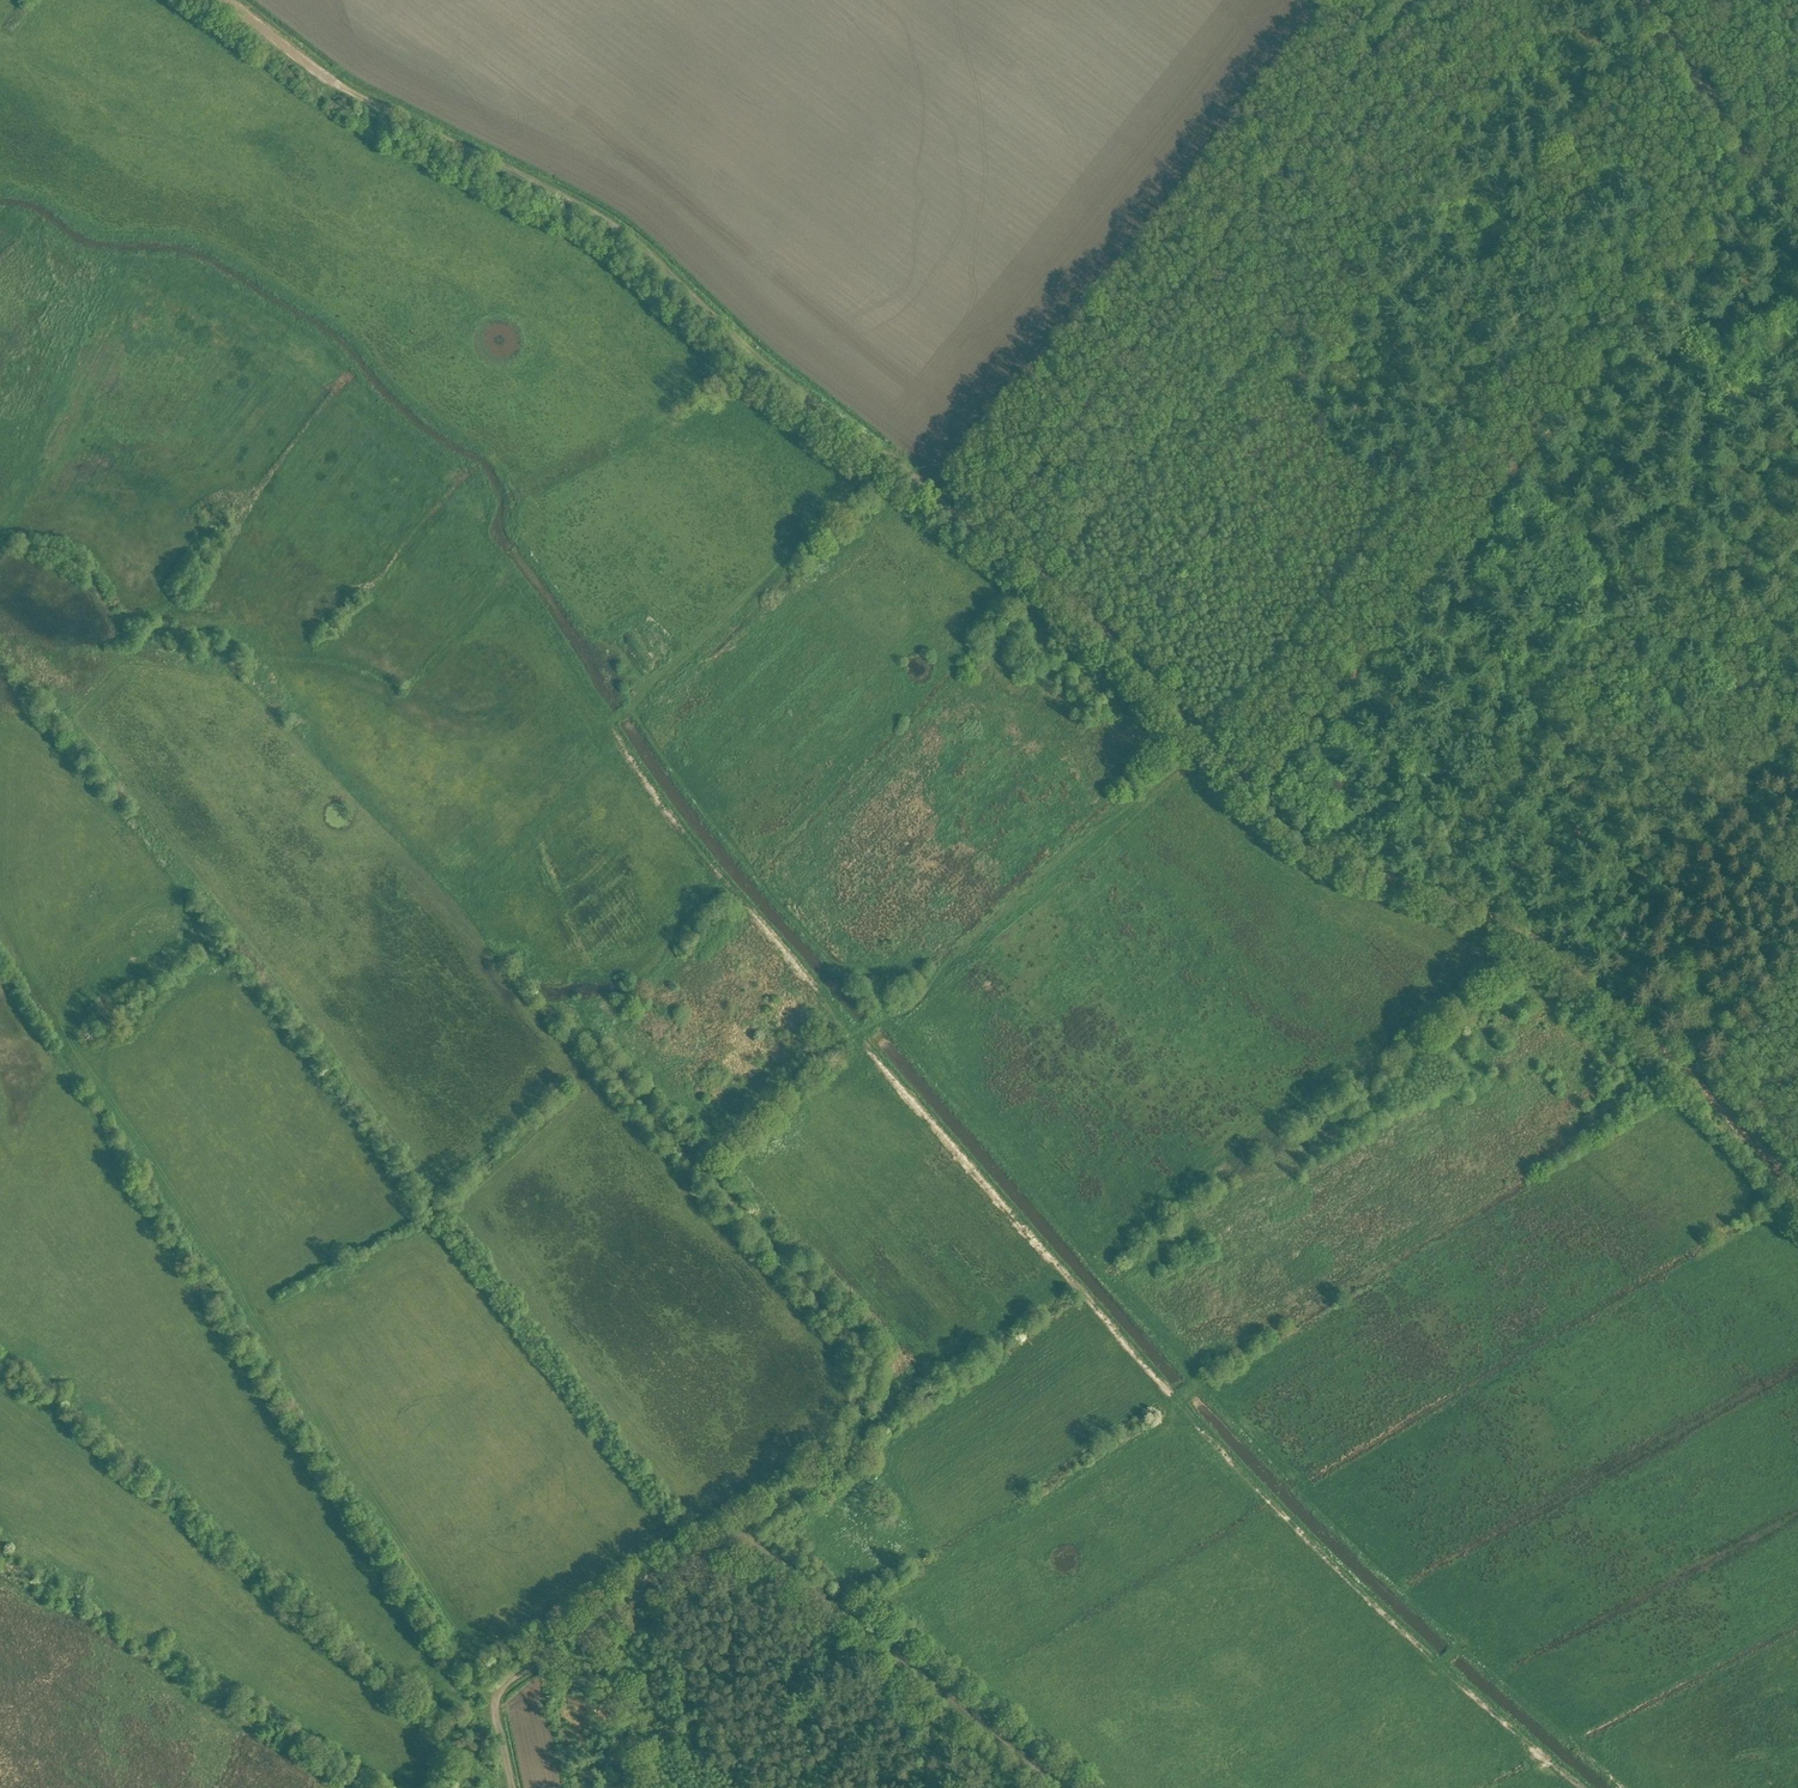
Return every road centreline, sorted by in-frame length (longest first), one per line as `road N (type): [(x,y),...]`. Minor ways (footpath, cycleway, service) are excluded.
road 1 (track): [(222,0),(319,74),(630,235),(759,359),(1079,600),(1209,738)]
road 2 (track): [(1575,1787),(1281,1511),(855,1034)]
road 3 (track): [(1258,793),(1319,847),(1515,925),(1566,959),(1797,1189)]
road 4 (track): [(1276,169),(985,530)]
road 5 (track): [(1797,123),(1511,473)]
road 6 (track): [(1063,1787),(742,1532)]
road 7 (track): [(1511,473),(1258,793)]
road 8 (track): [(742,1532),(502,1689),(495,1718),(511,1787)]
road 9 (track): [(1797,216),(1646,0)]
road 10 (track): [(1412,0),(1276,169)]
road 11 (track): [(1701,1086),(1797,950)]

